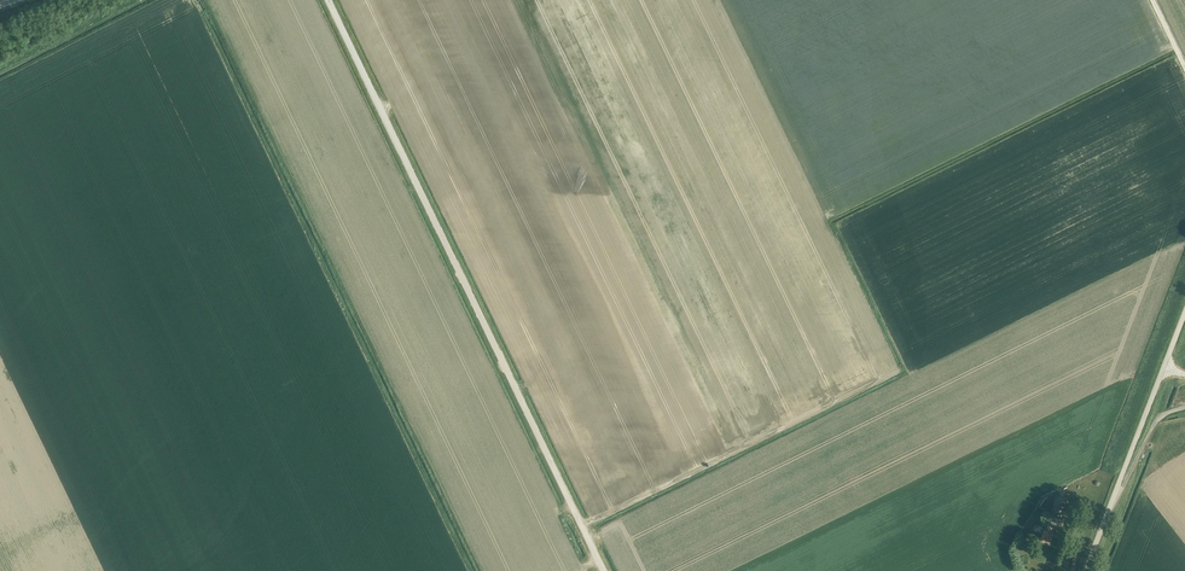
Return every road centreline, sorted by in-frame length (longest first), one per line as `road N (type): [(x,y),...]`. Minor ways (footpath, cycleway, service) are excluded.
road 1 (tertiary): [(603,570),(326,0)]
road 2 (unclassified): [(1084,570),(1184,313)]

